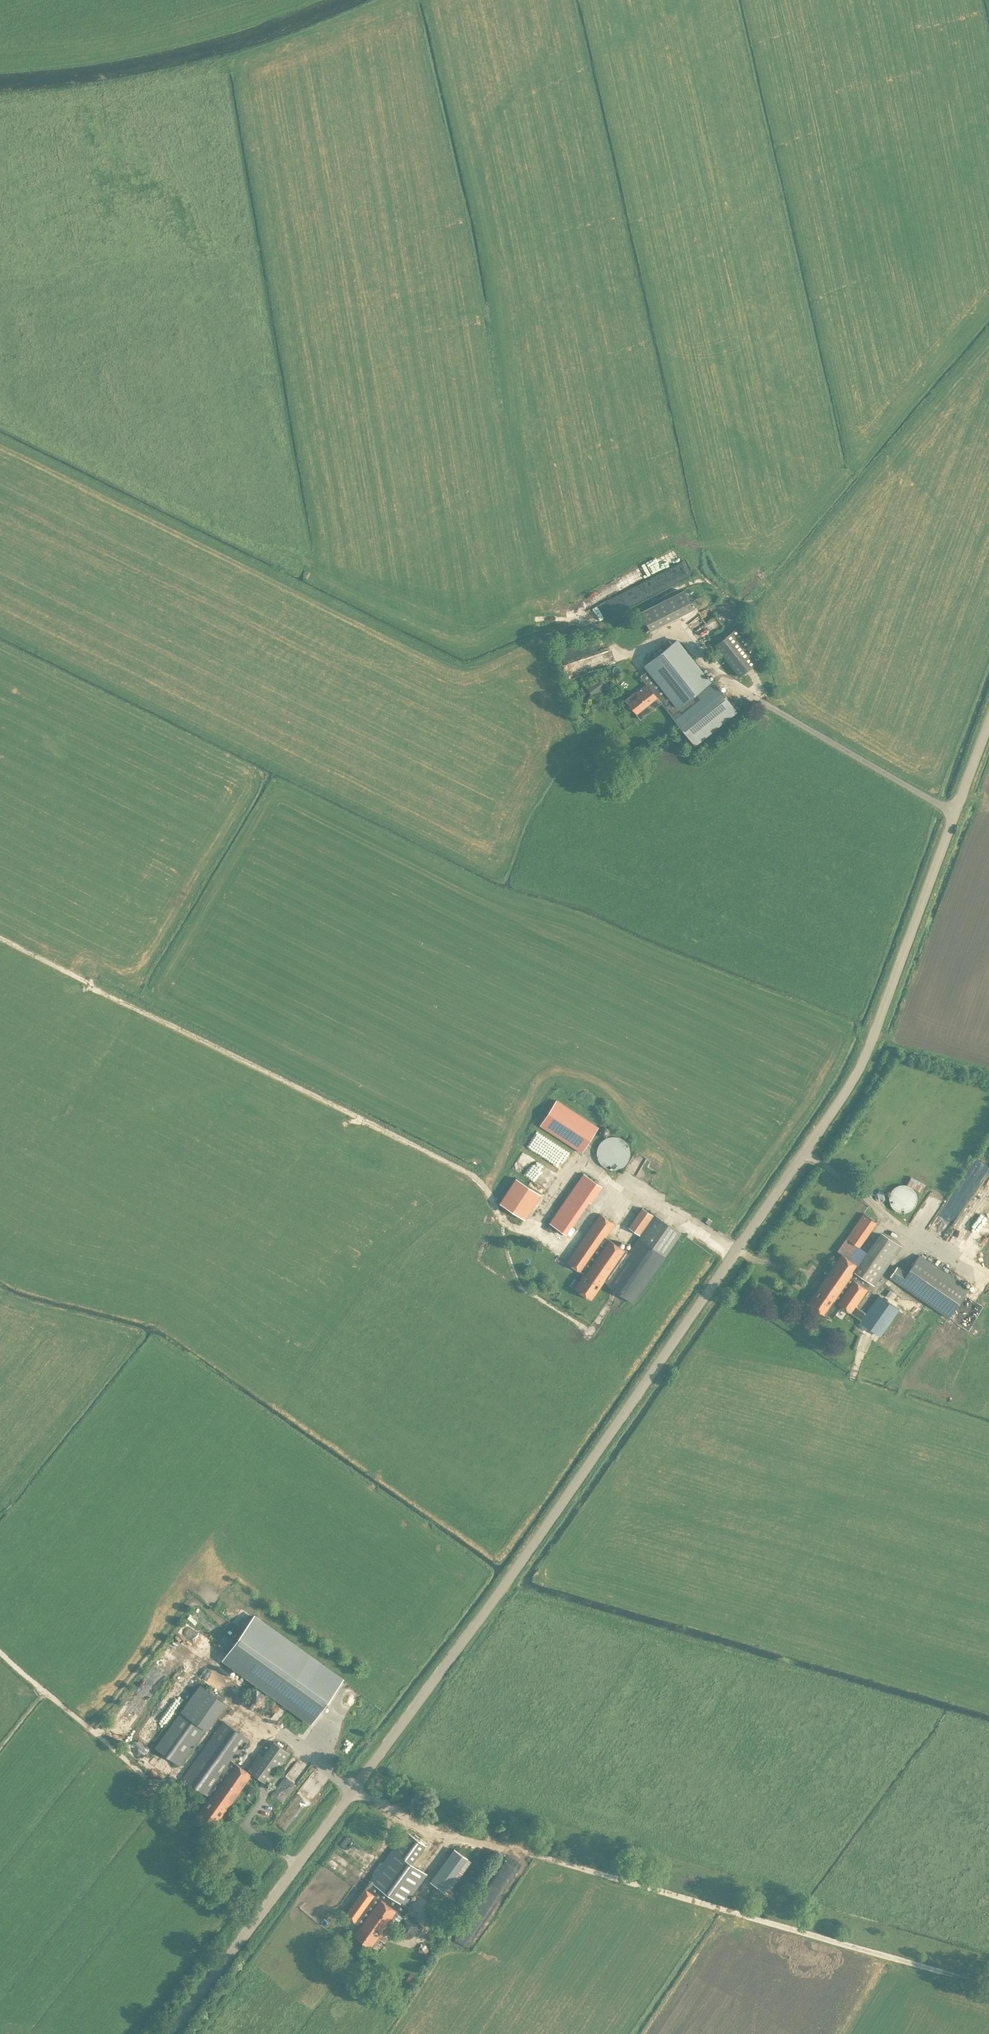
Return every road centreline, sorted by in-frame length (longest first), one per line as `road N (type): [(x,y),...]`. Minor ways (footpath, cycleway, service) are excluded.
road 1 (unclassified): [(172,2033),(509,1575),(841,1095),(867,1049),(988,718)]
road 2 (track): [(614,1289),(588,1327),(522,1286),(493,1198),(472,1172),(0,936)]

